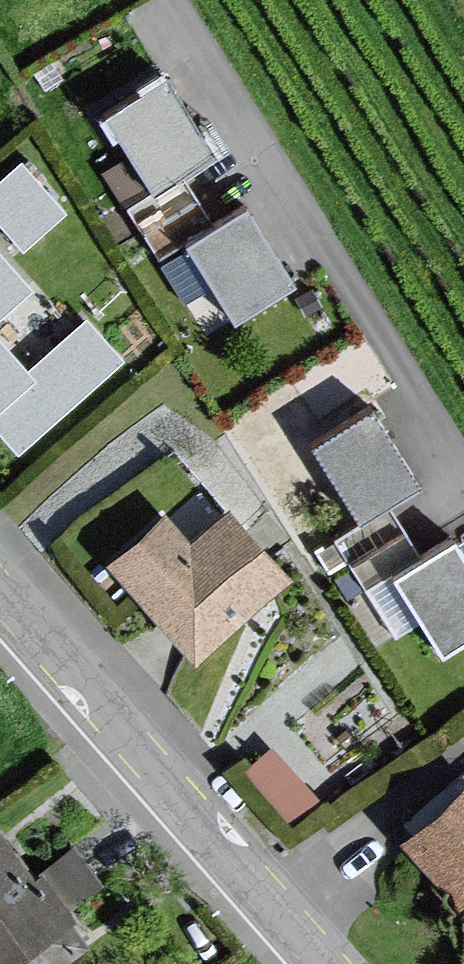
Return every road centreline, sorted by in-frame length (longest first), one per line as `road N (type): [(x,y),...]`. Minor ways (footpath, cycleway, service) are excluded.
road 1 (residential): [(0,605),(327,963)]

